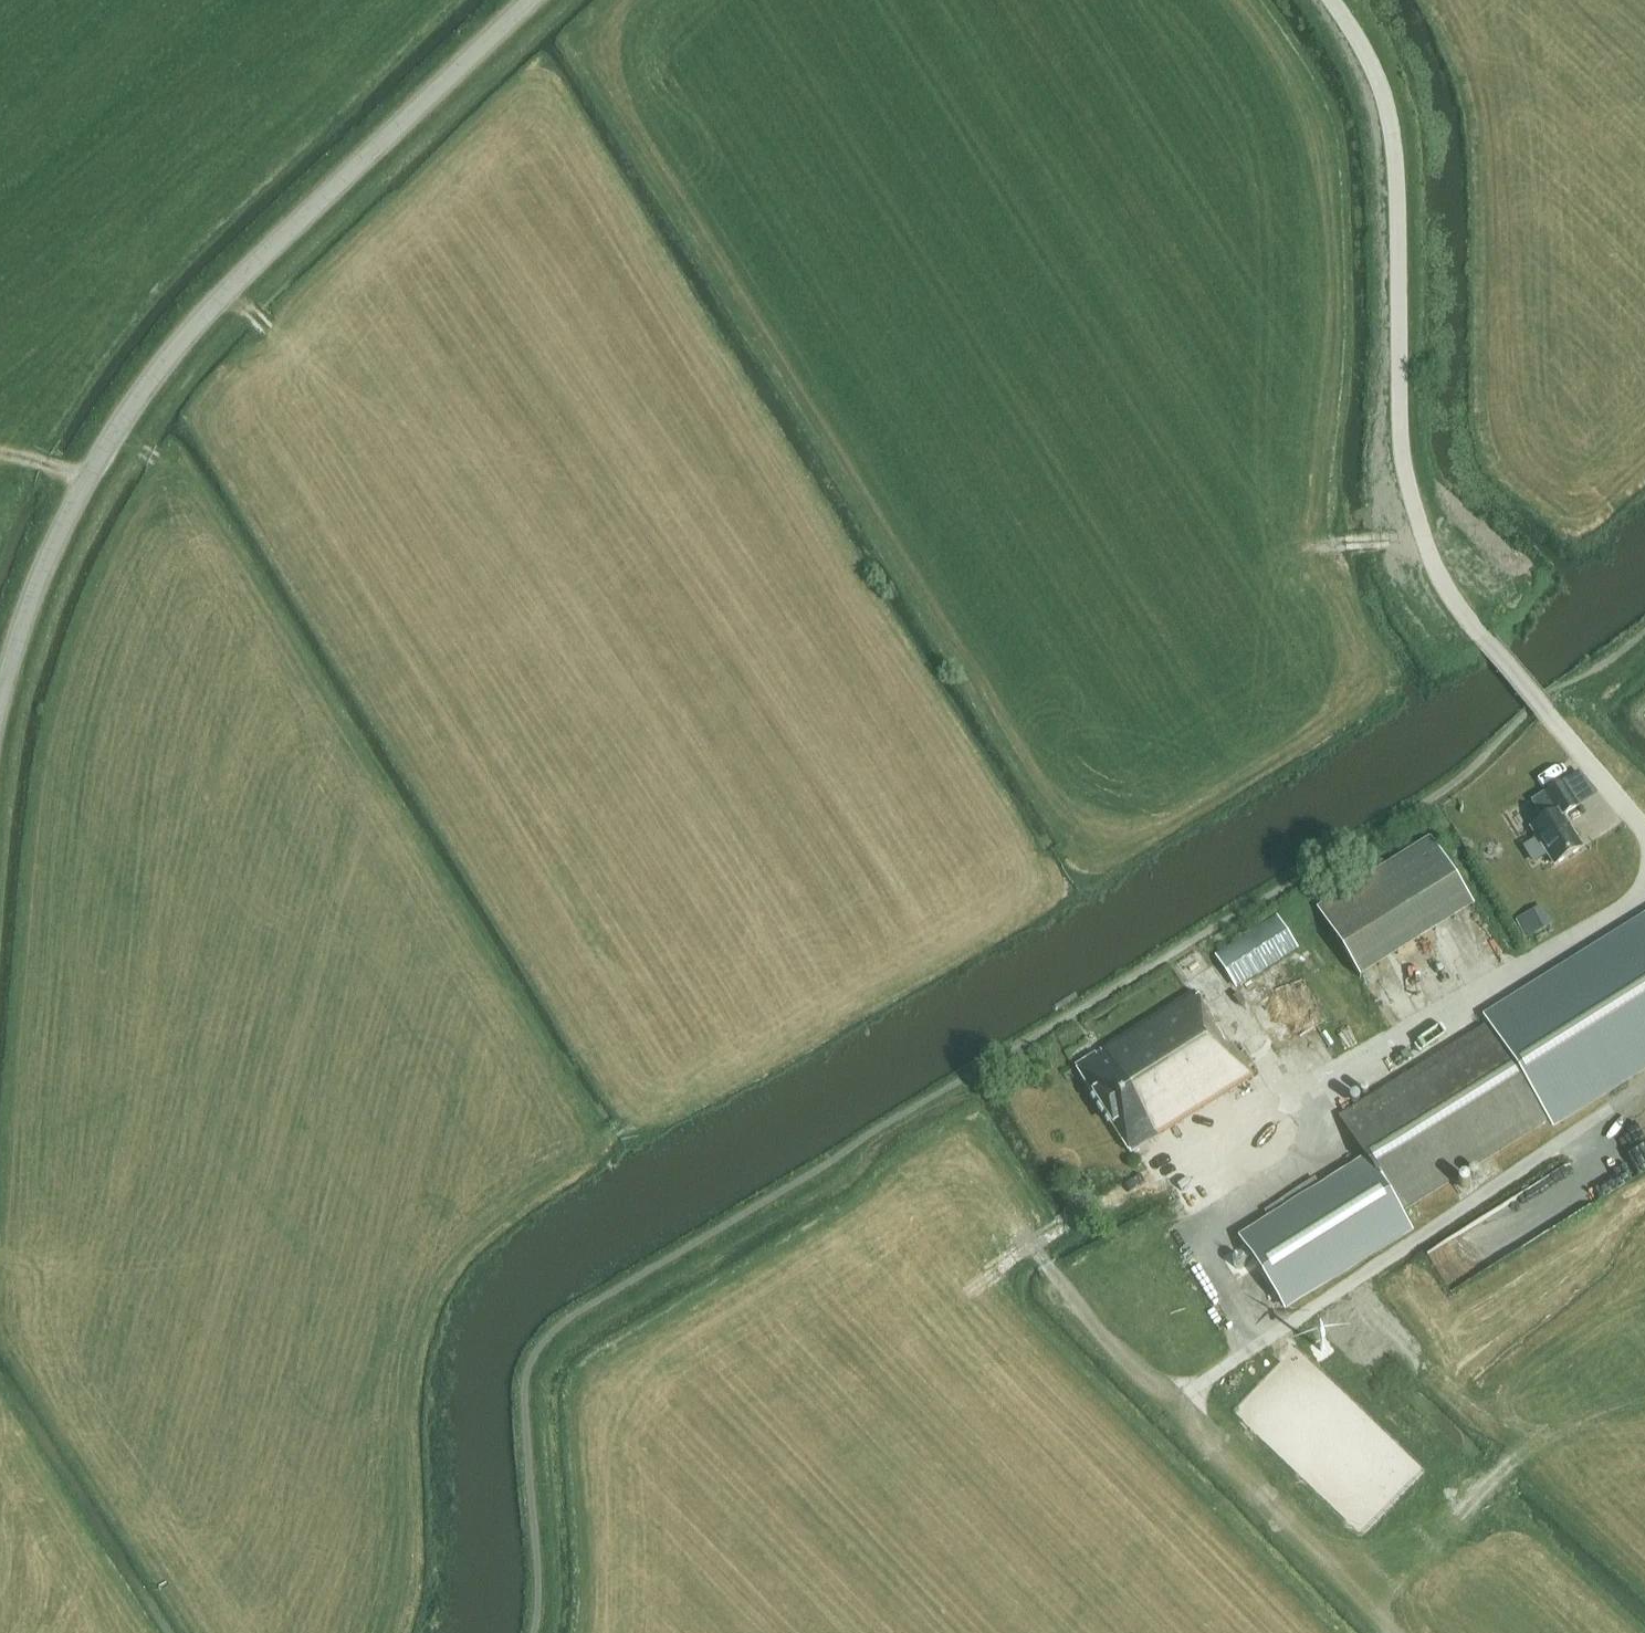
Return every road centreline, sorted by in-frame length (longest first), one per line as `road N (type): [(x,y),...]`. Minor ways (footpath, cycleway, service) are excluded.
road 1 (tertiary): [(0,705),(46,562),(113,436),(166,363),(532,0)]

